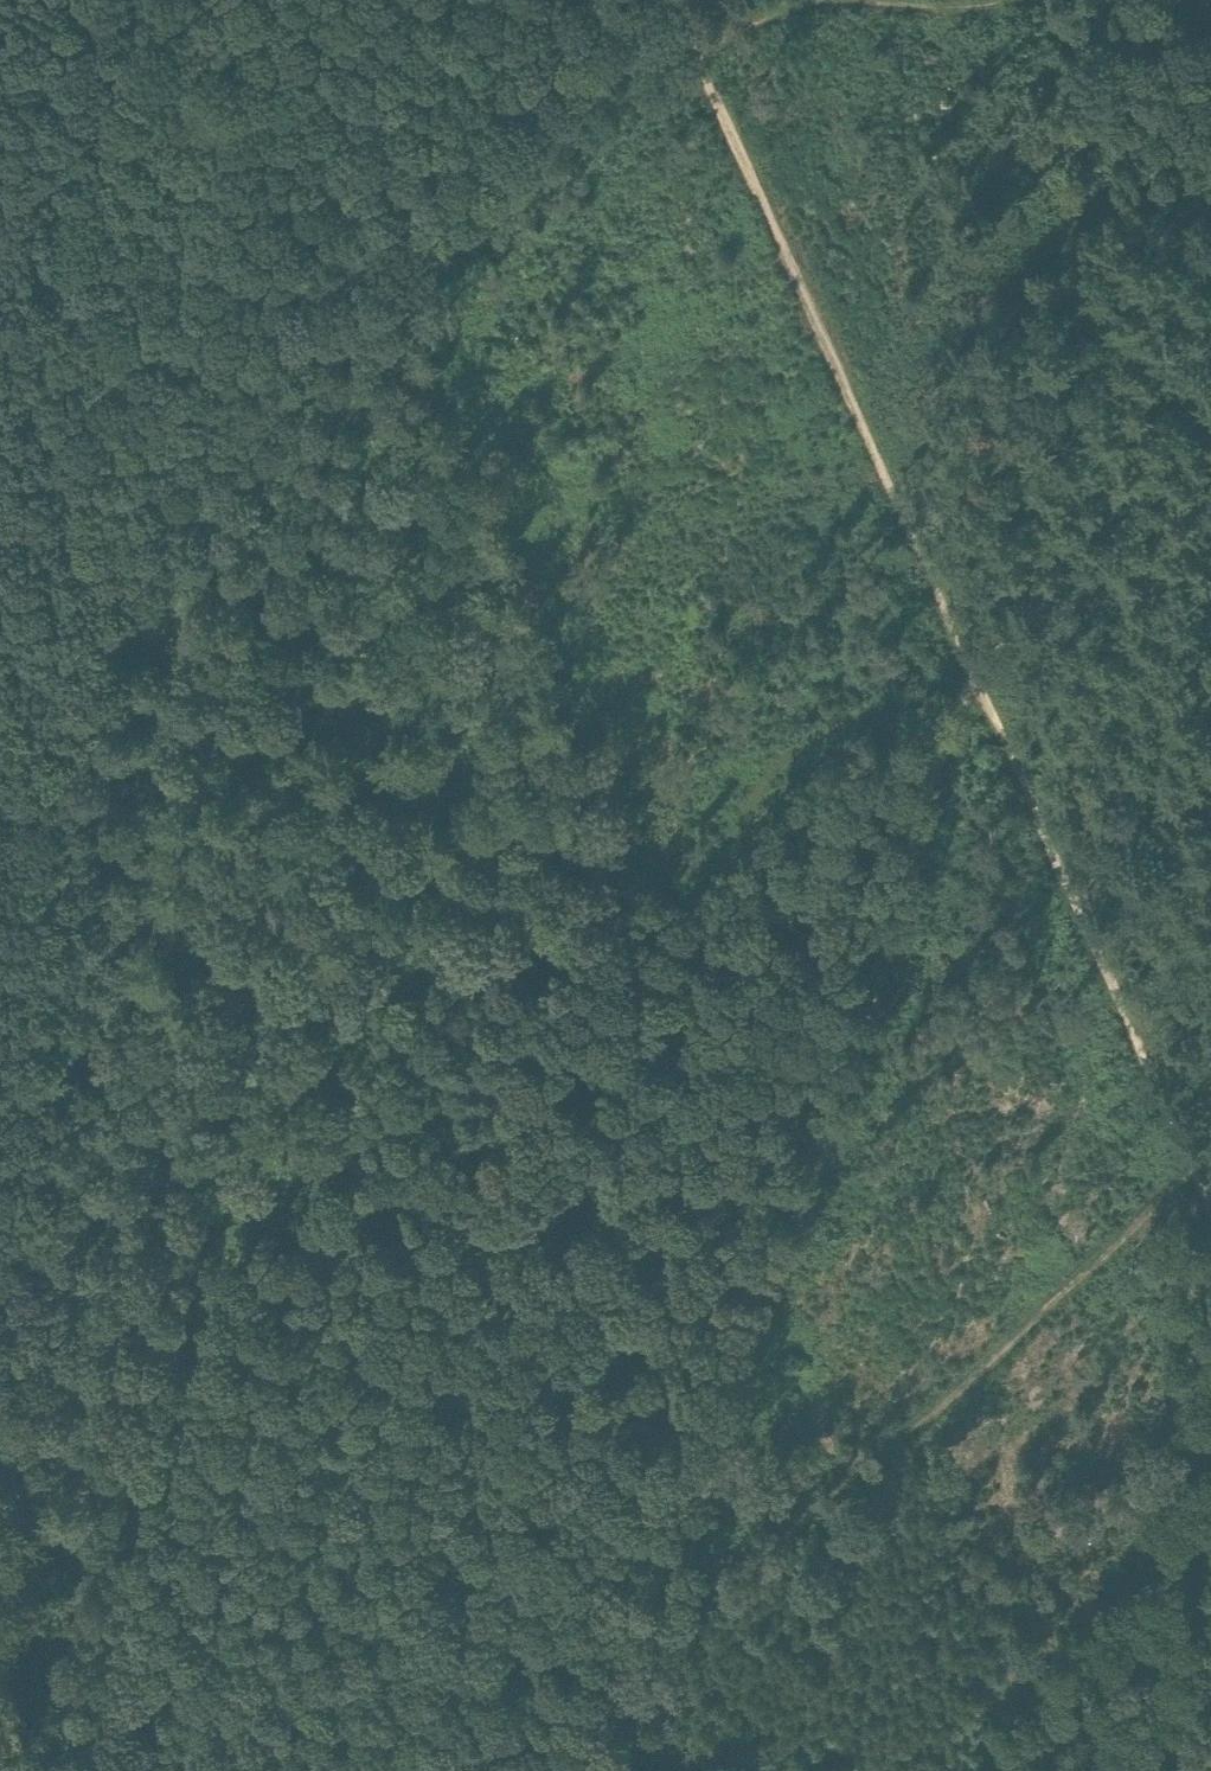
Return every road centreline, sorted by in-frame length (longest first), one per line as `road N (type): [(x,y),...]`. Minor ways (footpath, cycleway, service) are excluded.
road 1 (track): [(16,1647),(72,1520),(168,1338),(368,1017),(435,971),(559,948),(671,915),(725,863),(792,753),(878,709),(965,690)]
road 2 (track): [(1210,1210),(675,0)]
road 3 (track): [(552,1770),(700,1605),(949,1403),(1210,1152)]
road 4 (track): [(126,596),(176,493),(266,398),(560,150),(700,55)]

